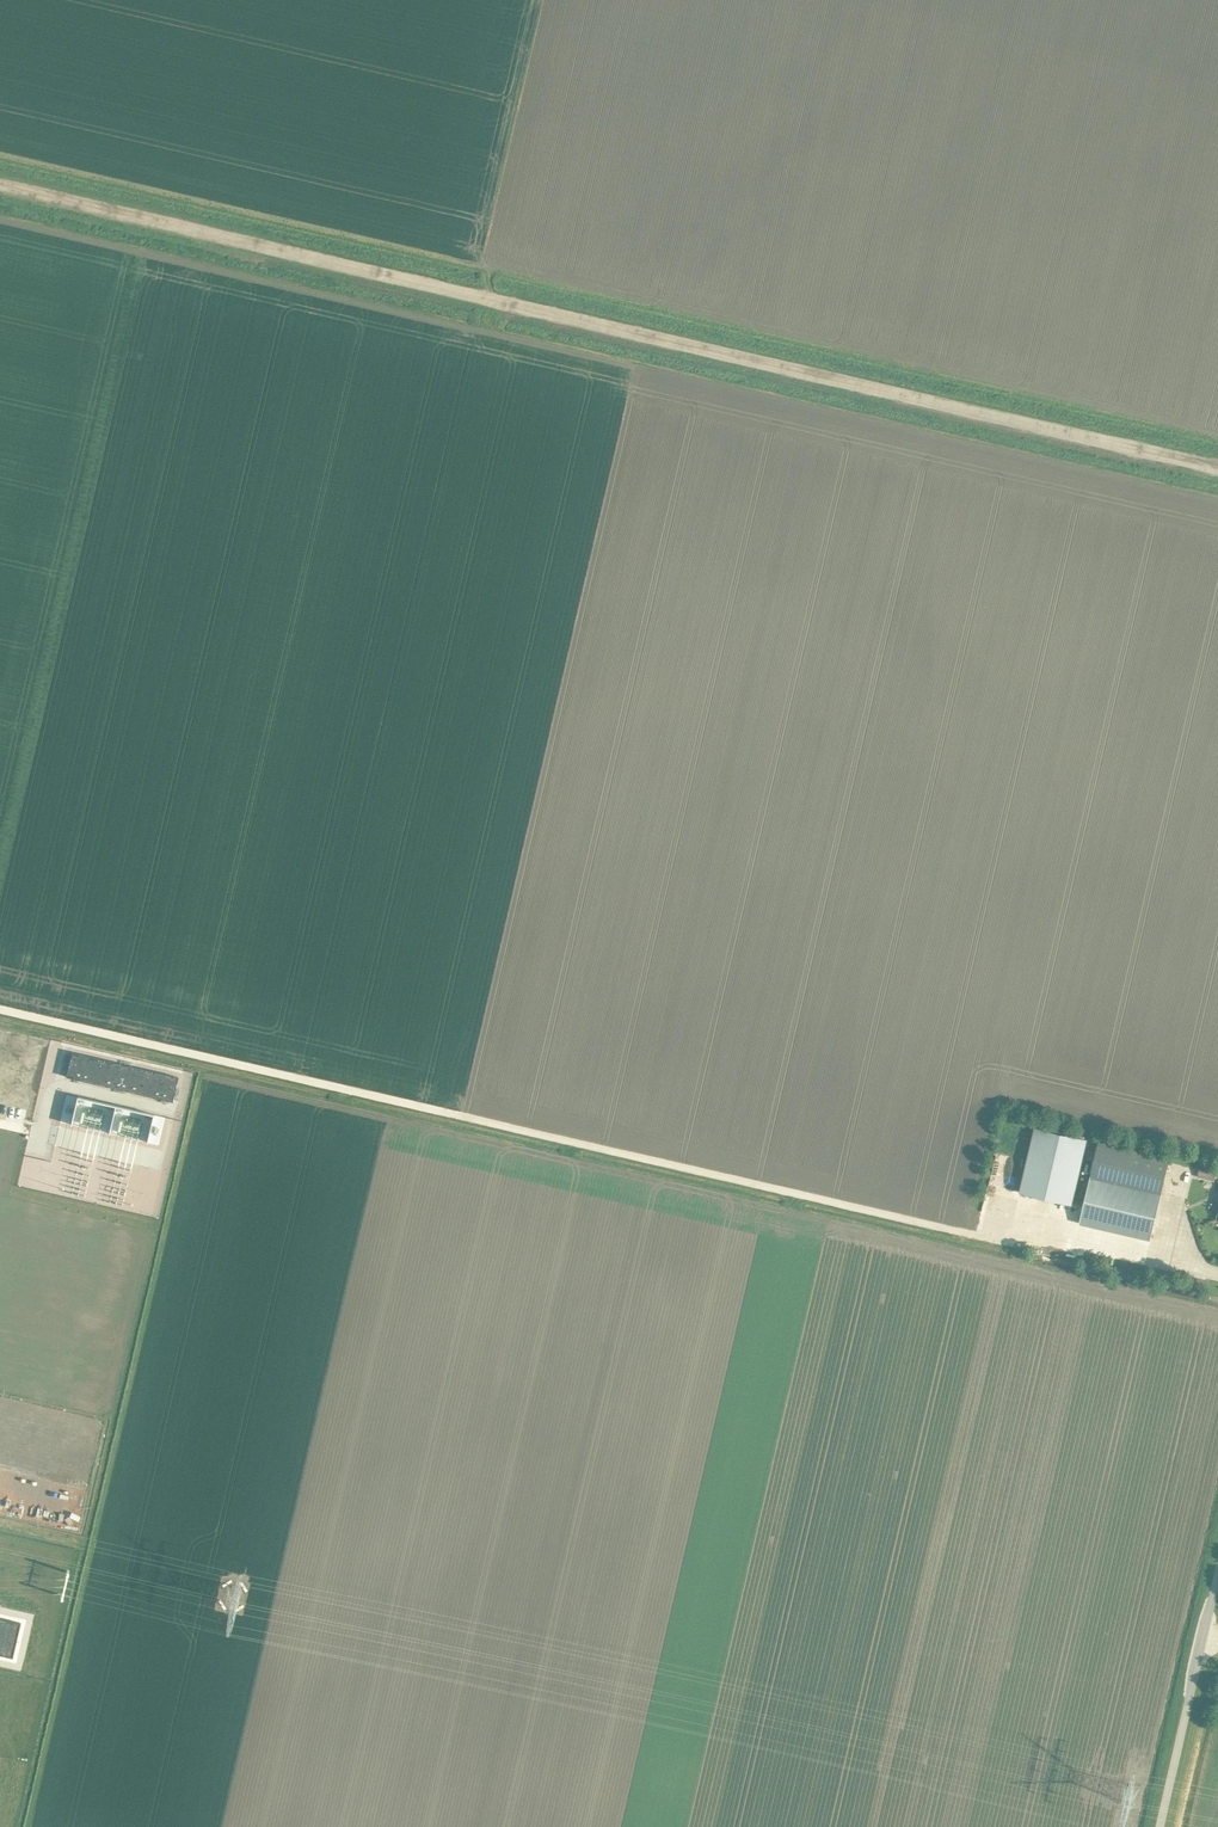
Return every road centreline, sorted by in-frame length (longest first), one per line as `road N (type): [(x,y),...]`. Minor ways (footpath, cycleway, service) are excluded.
road 1 (track): [(1217,465),(0,185)]
road 2 (track): [(972,1236),(0,1011)]
road 3 (unclassified): [(1159,1826),(1217,1577)]

